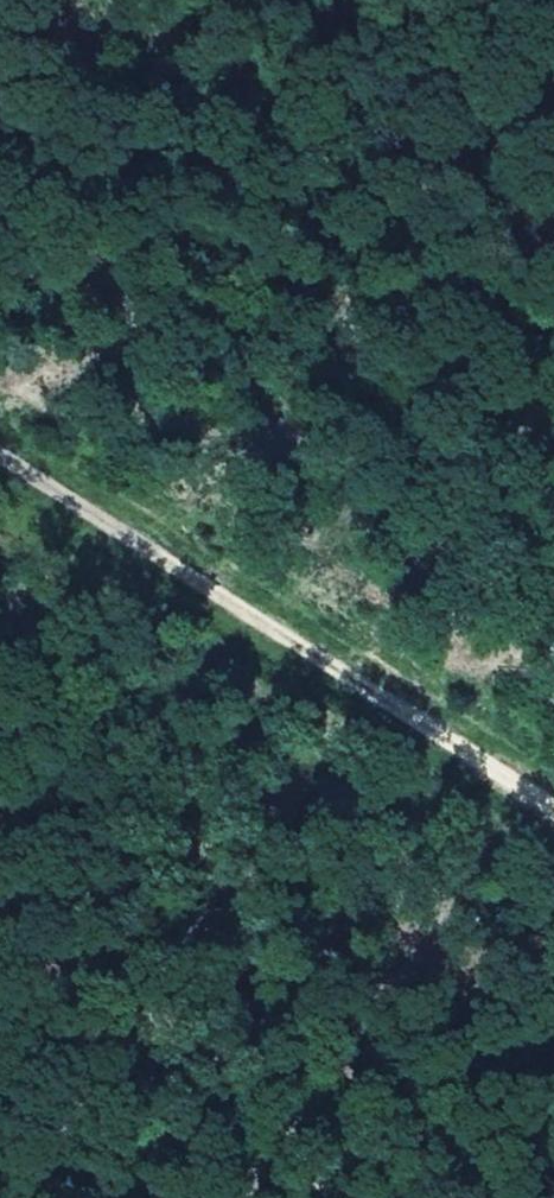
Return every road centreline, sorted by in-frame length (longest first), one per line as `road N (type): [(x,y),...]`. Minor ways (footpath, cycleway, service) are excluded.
road 1 (track): [(553,808),(0,452)]
road 2 (track): [(553,562),(0,853)]

